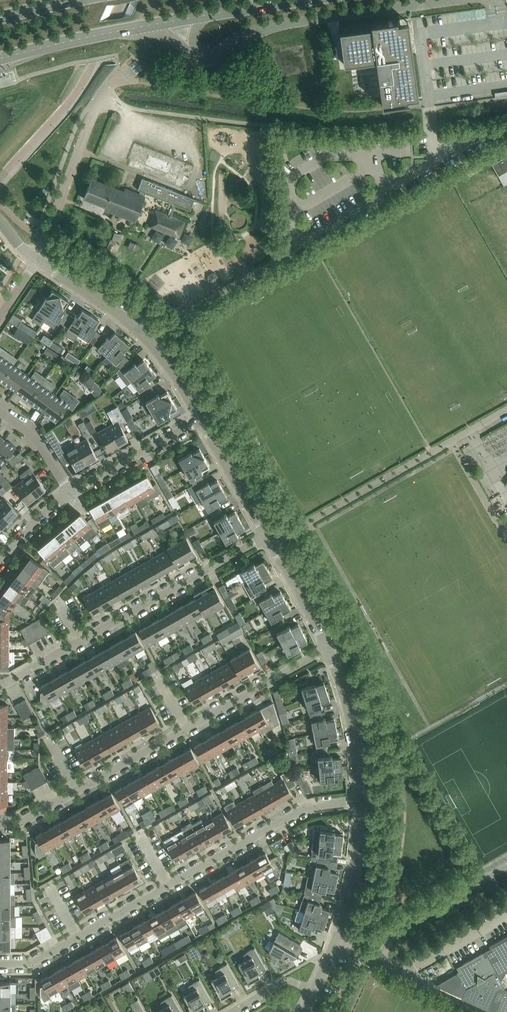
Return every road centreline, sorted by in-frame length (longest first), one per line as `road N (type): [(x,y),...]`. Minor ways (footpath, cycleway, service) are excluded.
road 1 (residential): [(0,964),(29,964),(310,806),(360,800)]
road 2 (residential): [(0,824),(23,821),(327,647)]
road 3 (residential): [(0,684),(267,536)]
road 4 (residential): [(190,50),(209,60),(261,28),(457,0)]
road 5 (residential): [(37,261),(152,344),(200,420)]
road 6 (residential): [(37,261),(93,112),(113,83),(138,81)]
road 7 (residential): [(360,800),(349,897),(315,990)]
road 8 (residential): [(327,647),(353,729),(360,800)]
road 9 (secondary): [(0,59),(148,26)]
road 10 (track): [(287,104),(138,81)]
road 11 (residential): [(70,495),(200,420)]
road 12 (residential): [(200,420),(267,536)]
road 13 (residential): [(267,536),(327,647)]

